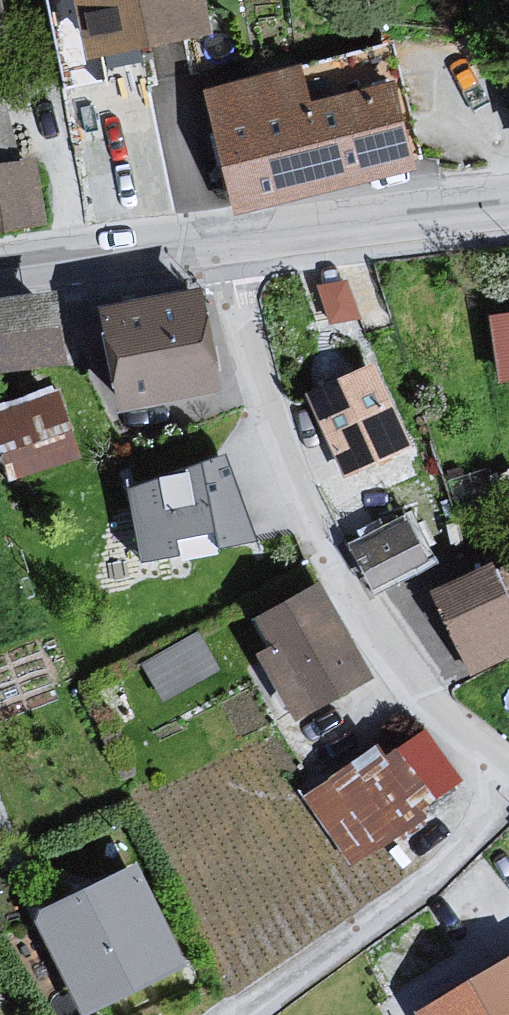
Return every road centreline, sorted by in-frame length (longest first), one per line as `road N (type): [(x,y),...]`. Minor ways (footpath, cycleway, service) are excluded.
road 1 (residential): [(227,245),(285,474),(324,565),(508,776)]
road 2 (tertiary): [(227,245),(508,209)]
road 3 (tertiary): [(0,269),(227,245)]

